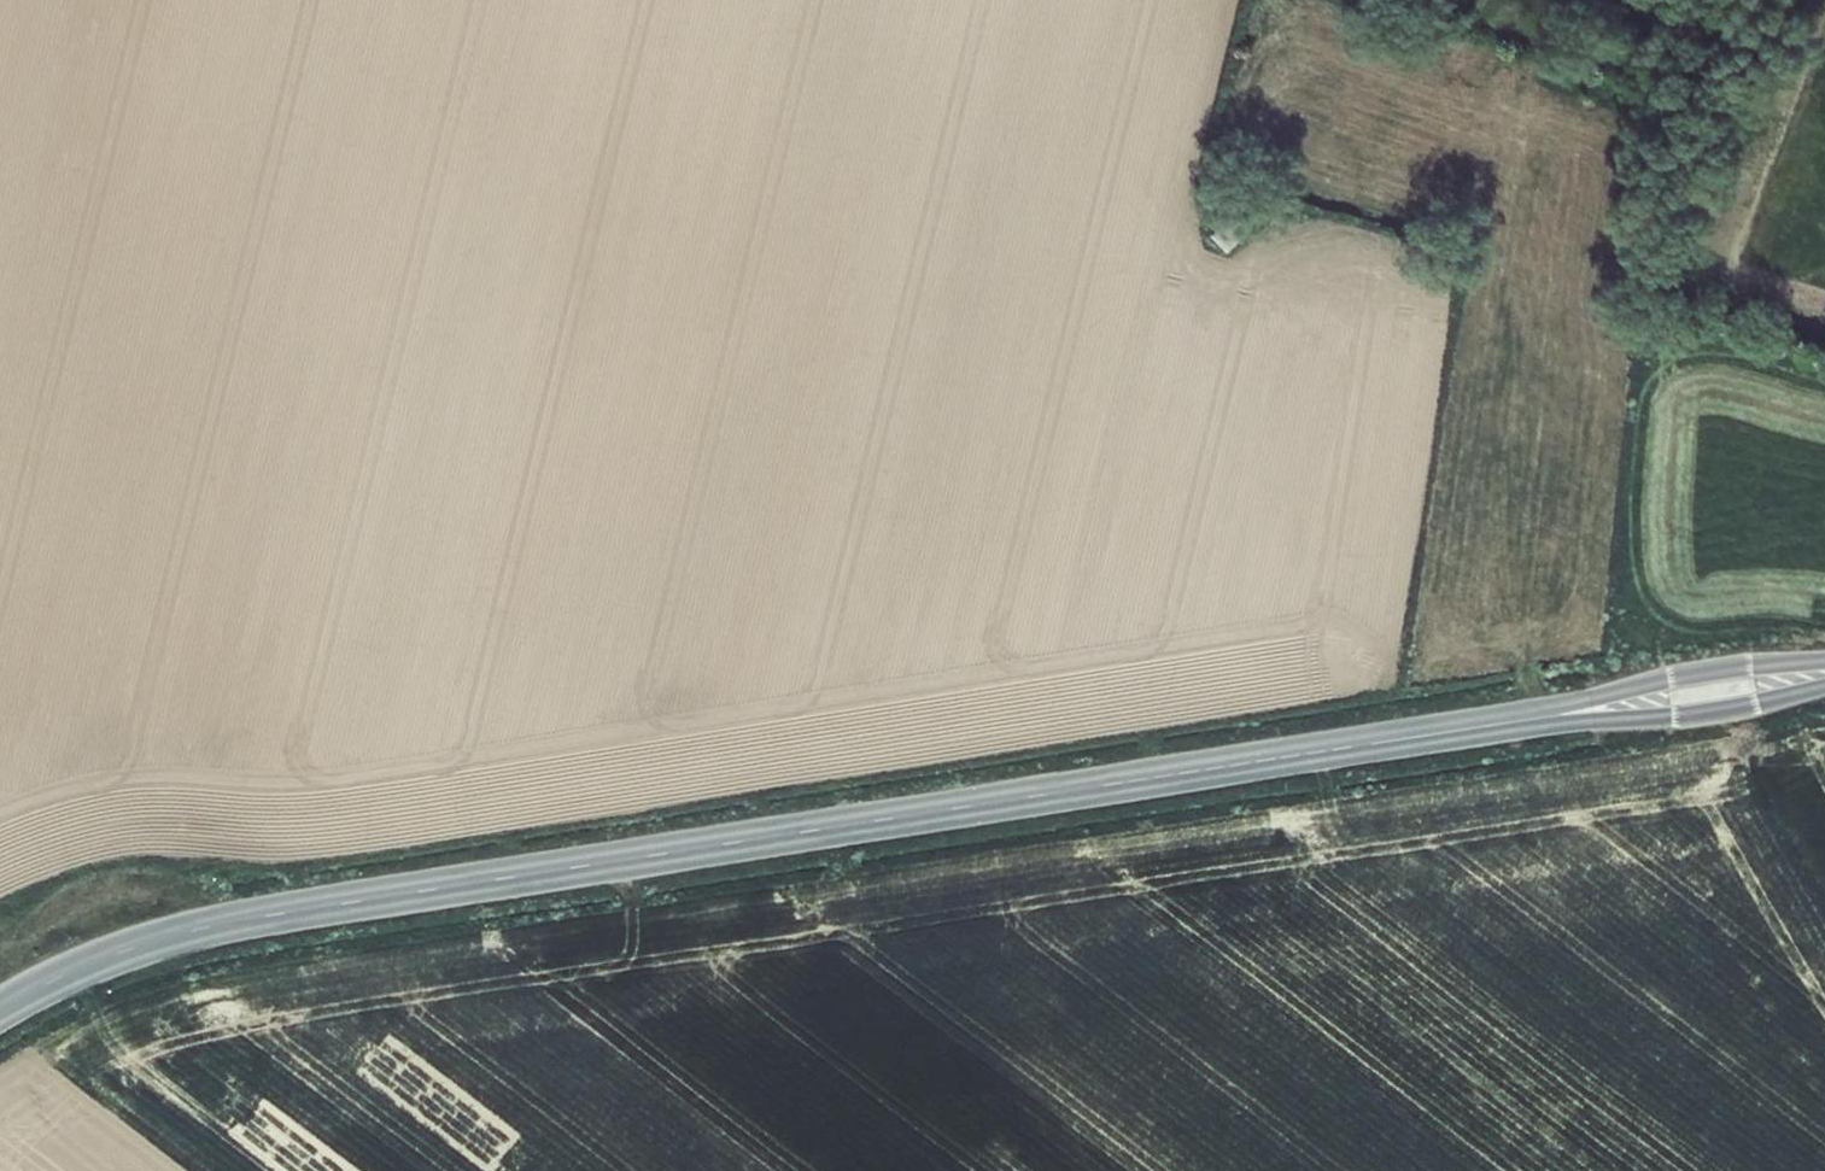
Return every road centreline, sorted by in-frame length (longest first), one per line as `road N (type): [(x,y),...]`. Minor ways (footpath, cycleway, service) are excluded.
road 1 (tertiary): [(1824,673),(228,922),(99,959),(0,1007)]

